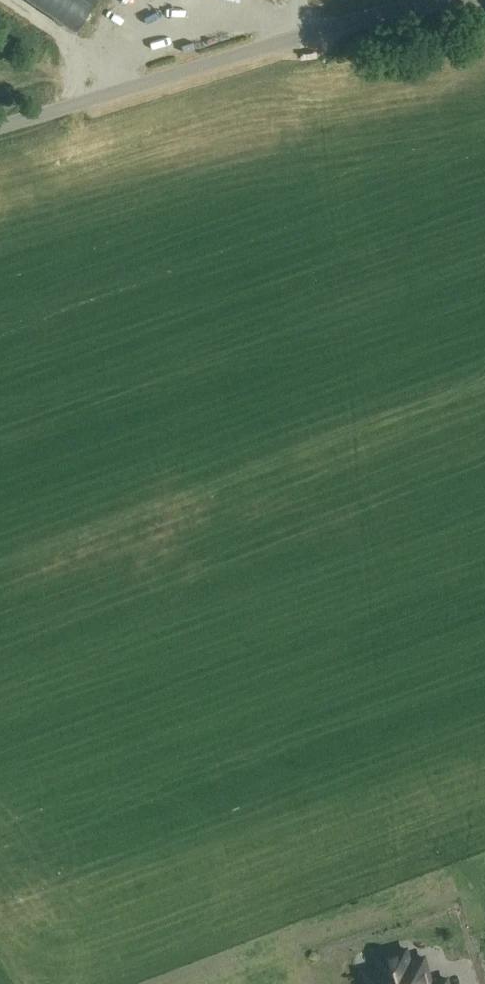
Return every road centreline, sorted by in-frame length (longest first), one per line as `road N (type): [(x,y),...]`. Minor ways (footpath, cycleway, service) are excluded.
road 1 (unclassified): [(0,124),(323,26),(446,0)]

